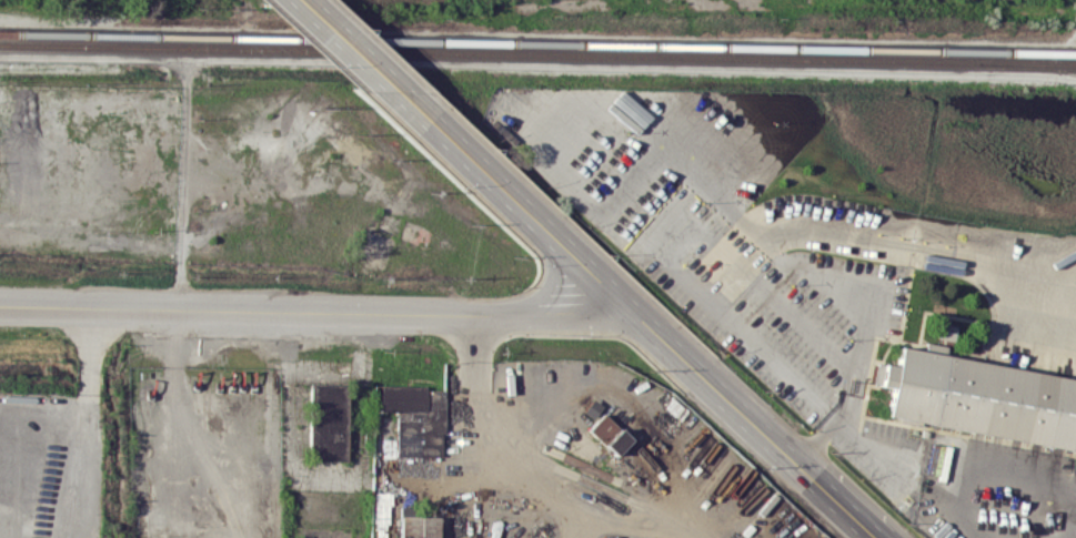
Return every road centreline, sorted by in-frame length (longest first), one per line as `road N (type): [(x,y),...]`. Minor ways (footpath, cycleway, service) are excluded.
road 1 (residential): [(0,304),(635,314)]
road 2 (primary): [(368,68),(547,234)]
road 3 (primary): [(635,314),(797,465)]

